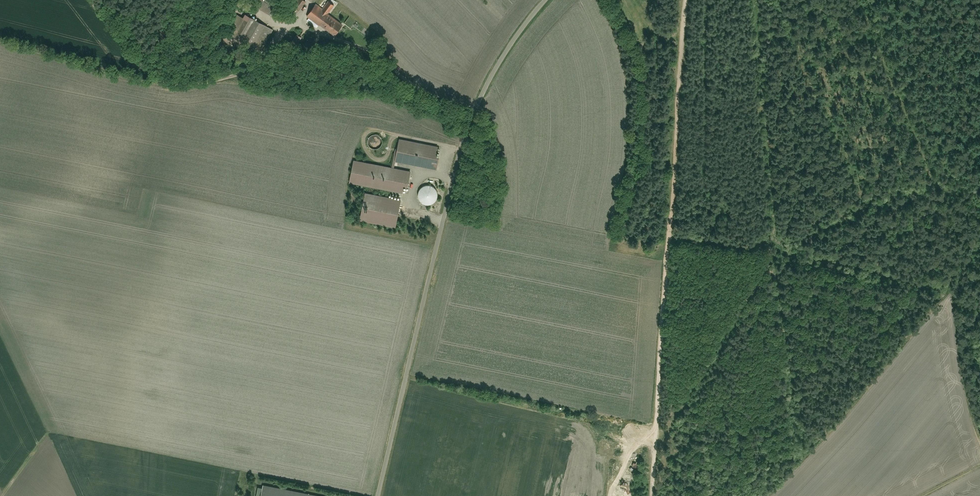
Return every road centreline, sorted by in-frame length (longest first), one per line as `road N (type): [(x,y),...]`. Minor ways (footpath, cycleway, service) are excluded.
road 1 (residential): [(379,495),(469,124),(542,0)]
road 2 (track): [(652,495),(684,0)]

